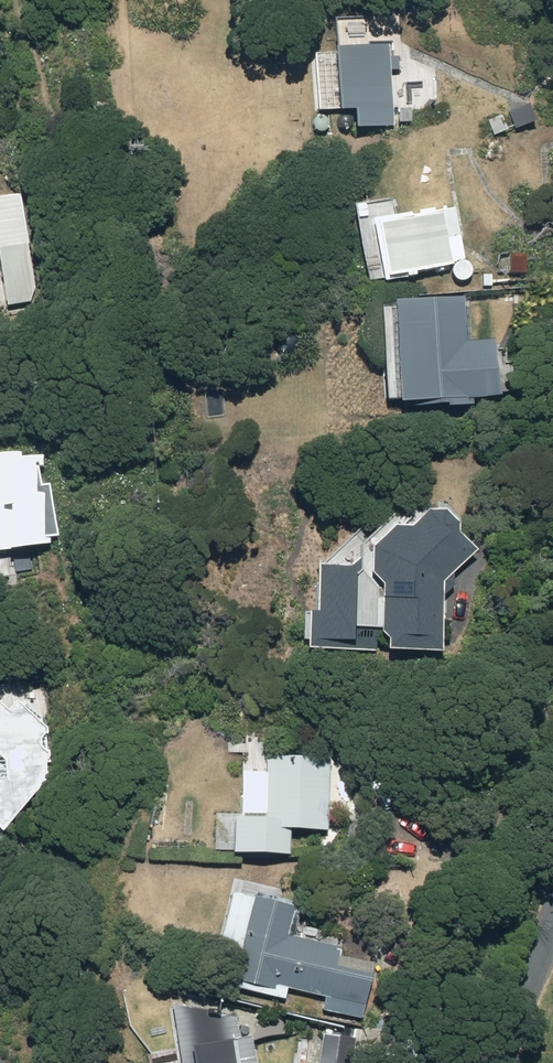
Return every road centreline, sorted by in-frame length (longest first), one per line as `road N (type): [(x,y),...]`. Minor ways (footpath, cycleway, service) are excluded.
road 1 (residential): [(552,918),(499,1062)]

